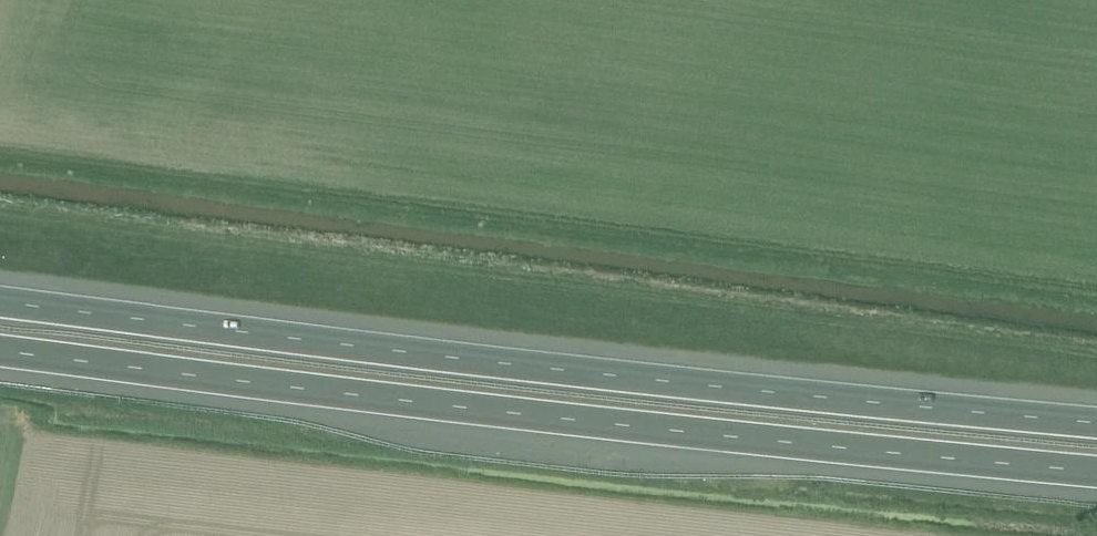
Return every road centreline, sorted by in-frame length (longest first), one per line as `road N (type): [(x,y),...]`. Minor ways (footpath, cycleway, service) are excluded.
road 1 (motorway): [(1096,416),(0,301)]
road 2 (motorway): [(0,358),(1096,465)]

